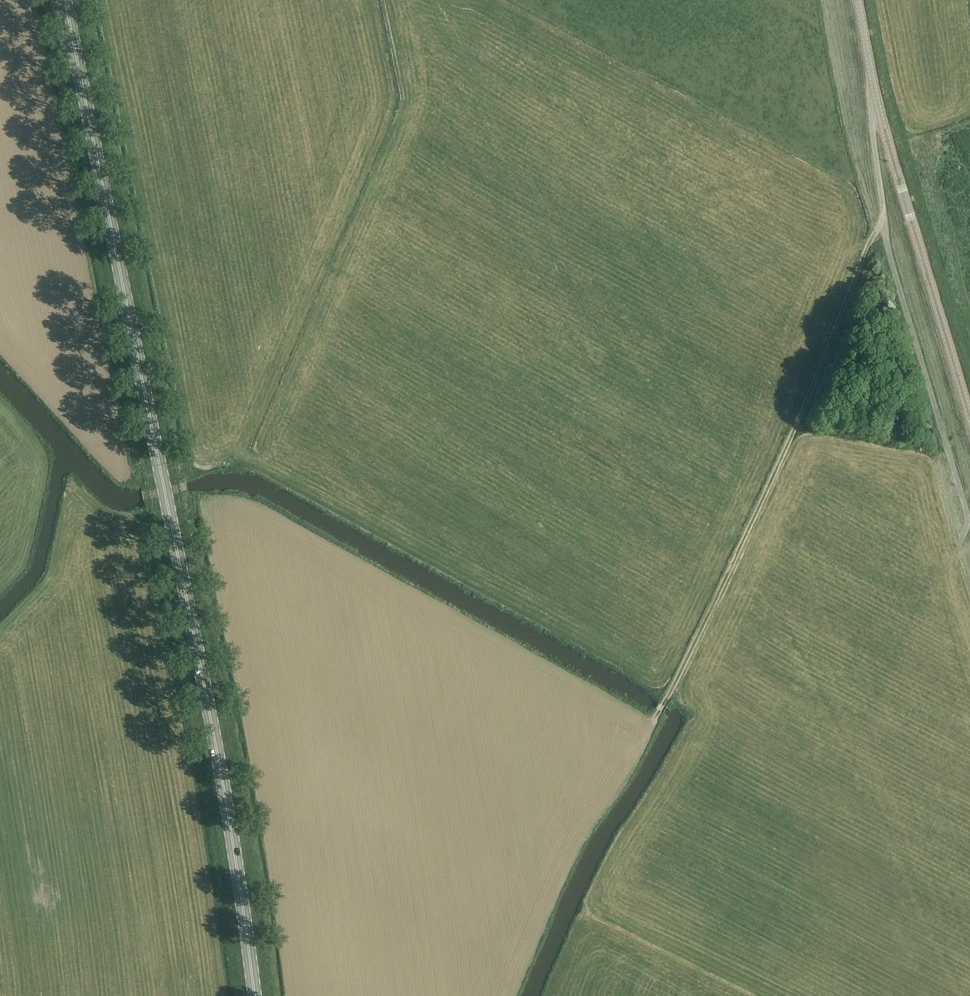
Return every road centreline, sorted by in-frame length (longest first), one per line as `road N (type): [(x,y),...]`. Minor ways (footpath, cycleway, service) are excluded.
road 1 (primary): [(256,995),(213,720),(65,0)]
road 2 (track): [(878,104),(871,127),(884,221),(656,717)]
road 3 (tertiary): [(969,416),(880,114),(858,0)]

